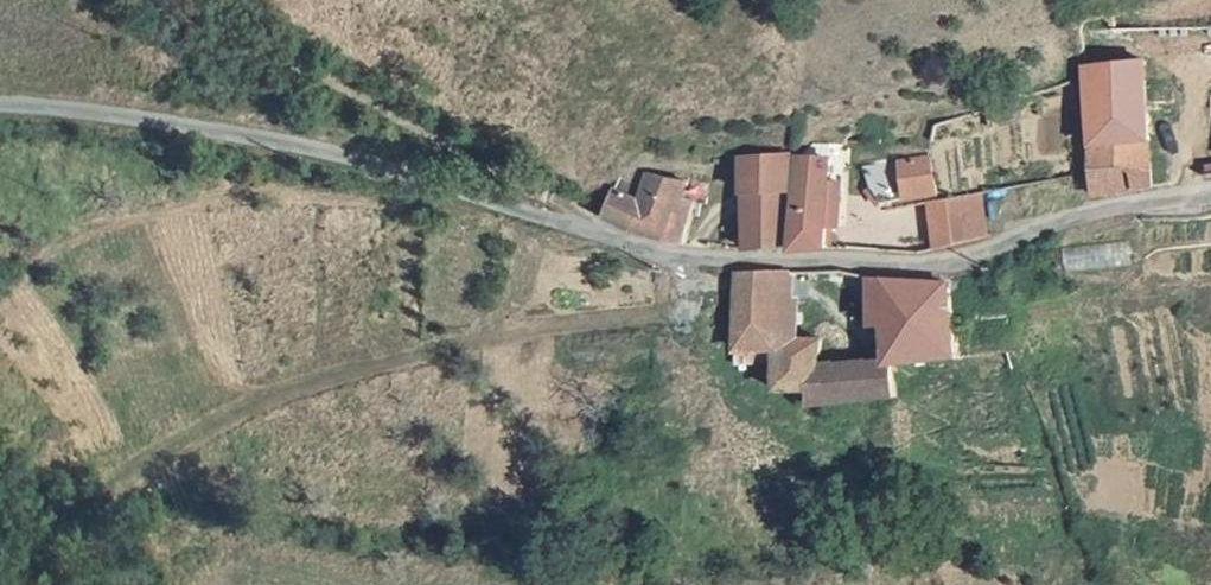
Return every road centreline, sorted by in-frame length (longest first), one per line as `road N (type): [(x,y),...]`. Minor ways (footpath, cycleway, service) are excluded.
road 1 (unclassified): [(1210,205),(1013,242),(947,268),(680,261),(610,248),(323,152),(0,105)]
road 2 (track): [(145,0),(209,44),(610,248)]

